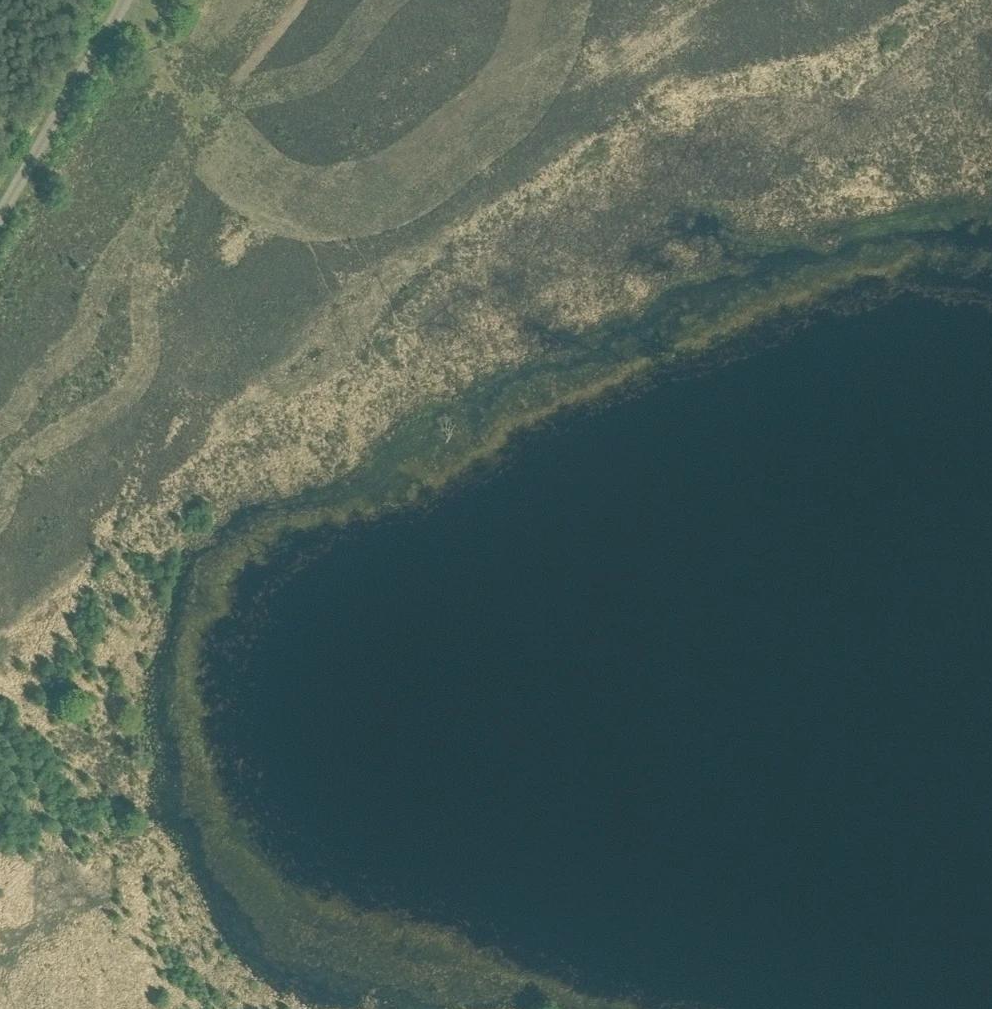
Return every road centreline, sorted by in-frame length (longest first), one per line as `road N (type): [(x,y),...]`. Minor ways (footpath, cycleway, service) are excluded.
road 1 (unclassified): [(0,217),(127,0)]

